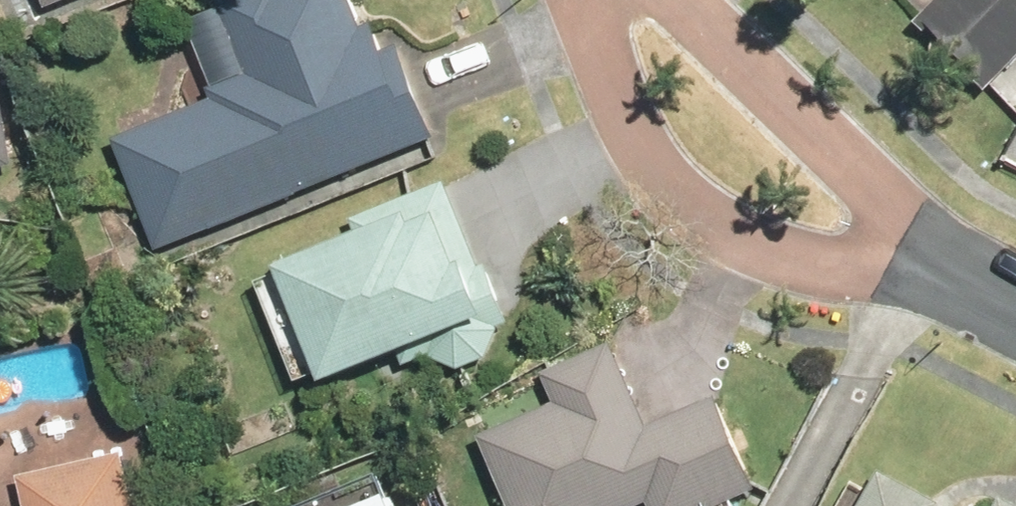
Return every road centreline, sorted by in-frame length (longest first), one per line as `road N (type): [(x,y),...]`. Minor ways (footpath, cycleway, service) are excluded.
road 1 (residential): [(941,268),(845,264),(765,247),(660,188),(625,146),(613,116),(593,0)]
road 2 (residential): [(679,0),(832,141),(941,268)]

